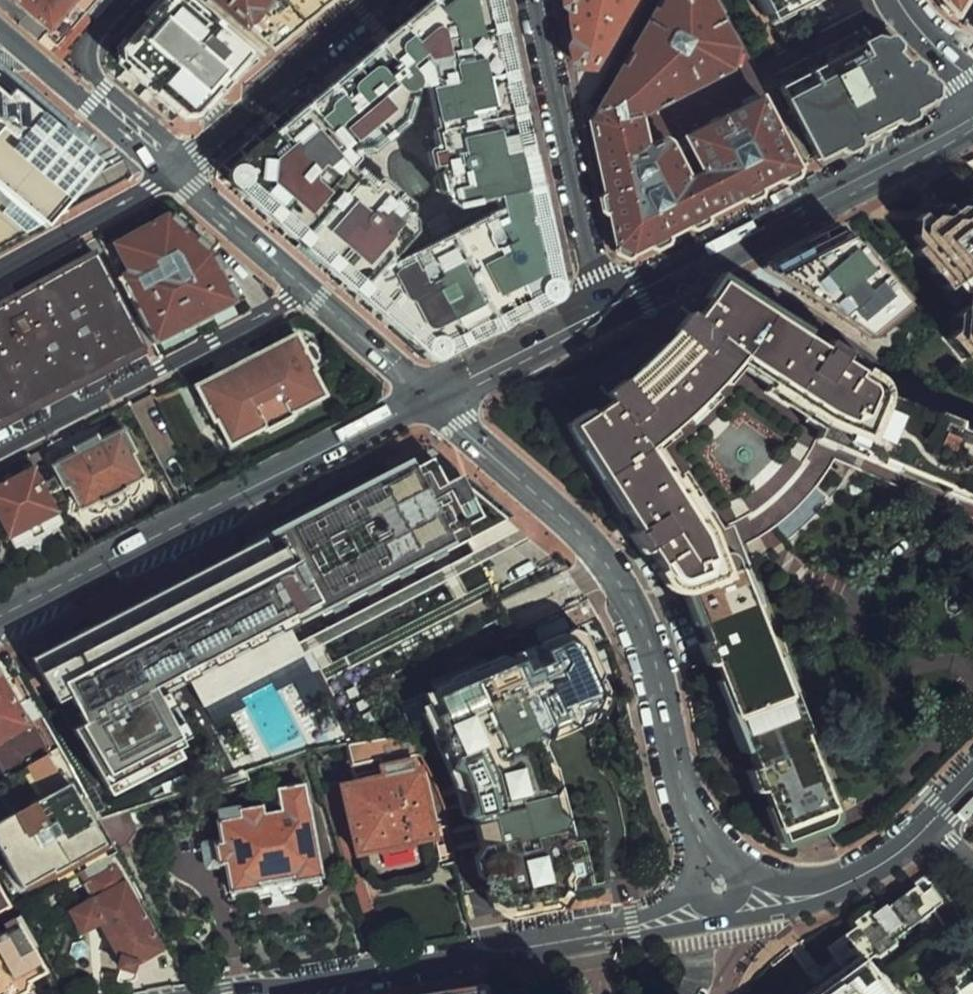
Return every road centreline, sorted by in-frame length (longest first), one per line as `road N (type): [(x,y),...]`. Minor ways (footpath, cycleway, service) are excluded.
road 1 (tertiary): [(710,851),(690,809),(653,663),(613,574),(598,549),(428,398)]
road 2 (secondary): [(428,398),(0,620)]
road 3 (tertiary): [(243,993),(704,911)]
road 4 (secondary): [(972,115),(601,311)]
road 5 (residential): [(0,463),(166,381),(307,292)]
road 6 (residential): [(601,311),(534,0)]
road 7 (residential): [(375,0),(180,175)]
road 8 (residential): [(0,28),(180,175)]
road 9 (residential): [(180,175),(165,143),(90,73),(92,33),(120,0)]
road 10 (residential): [(180,175),(0,276)]
road 11 (tertiary): [(750,897),(864,869),(933,823)]
road 12 (secondary): [(601,311),(428,398)]
road 13 (residential): [(180,175),(307,292)]
road 14 (residential): [(307,292),(428,398)]

